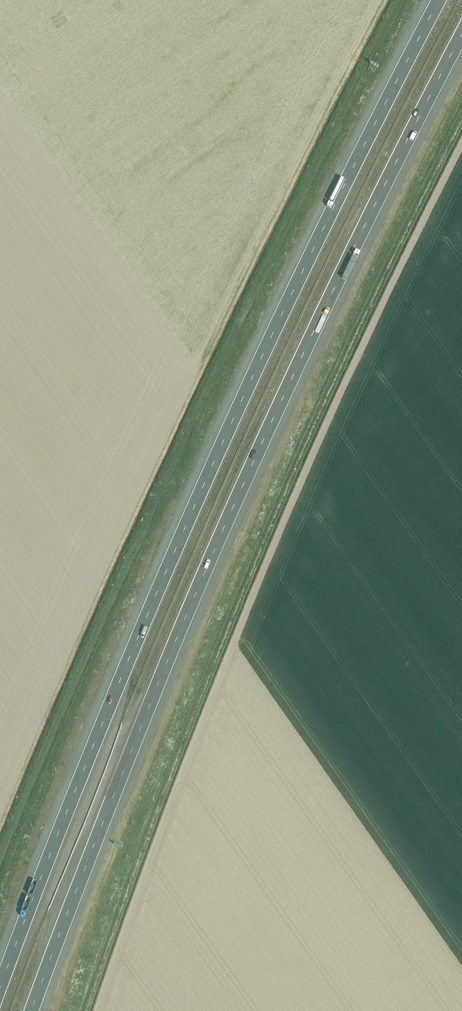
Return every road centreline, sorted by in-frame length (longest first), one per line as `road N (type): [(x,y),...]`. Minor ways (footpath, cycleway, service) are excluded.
road 1 (motorway): [(438,0),(216,456),(0,986)]
road 2 (motorway): [(31,1010),(245,481),(461,31)]

